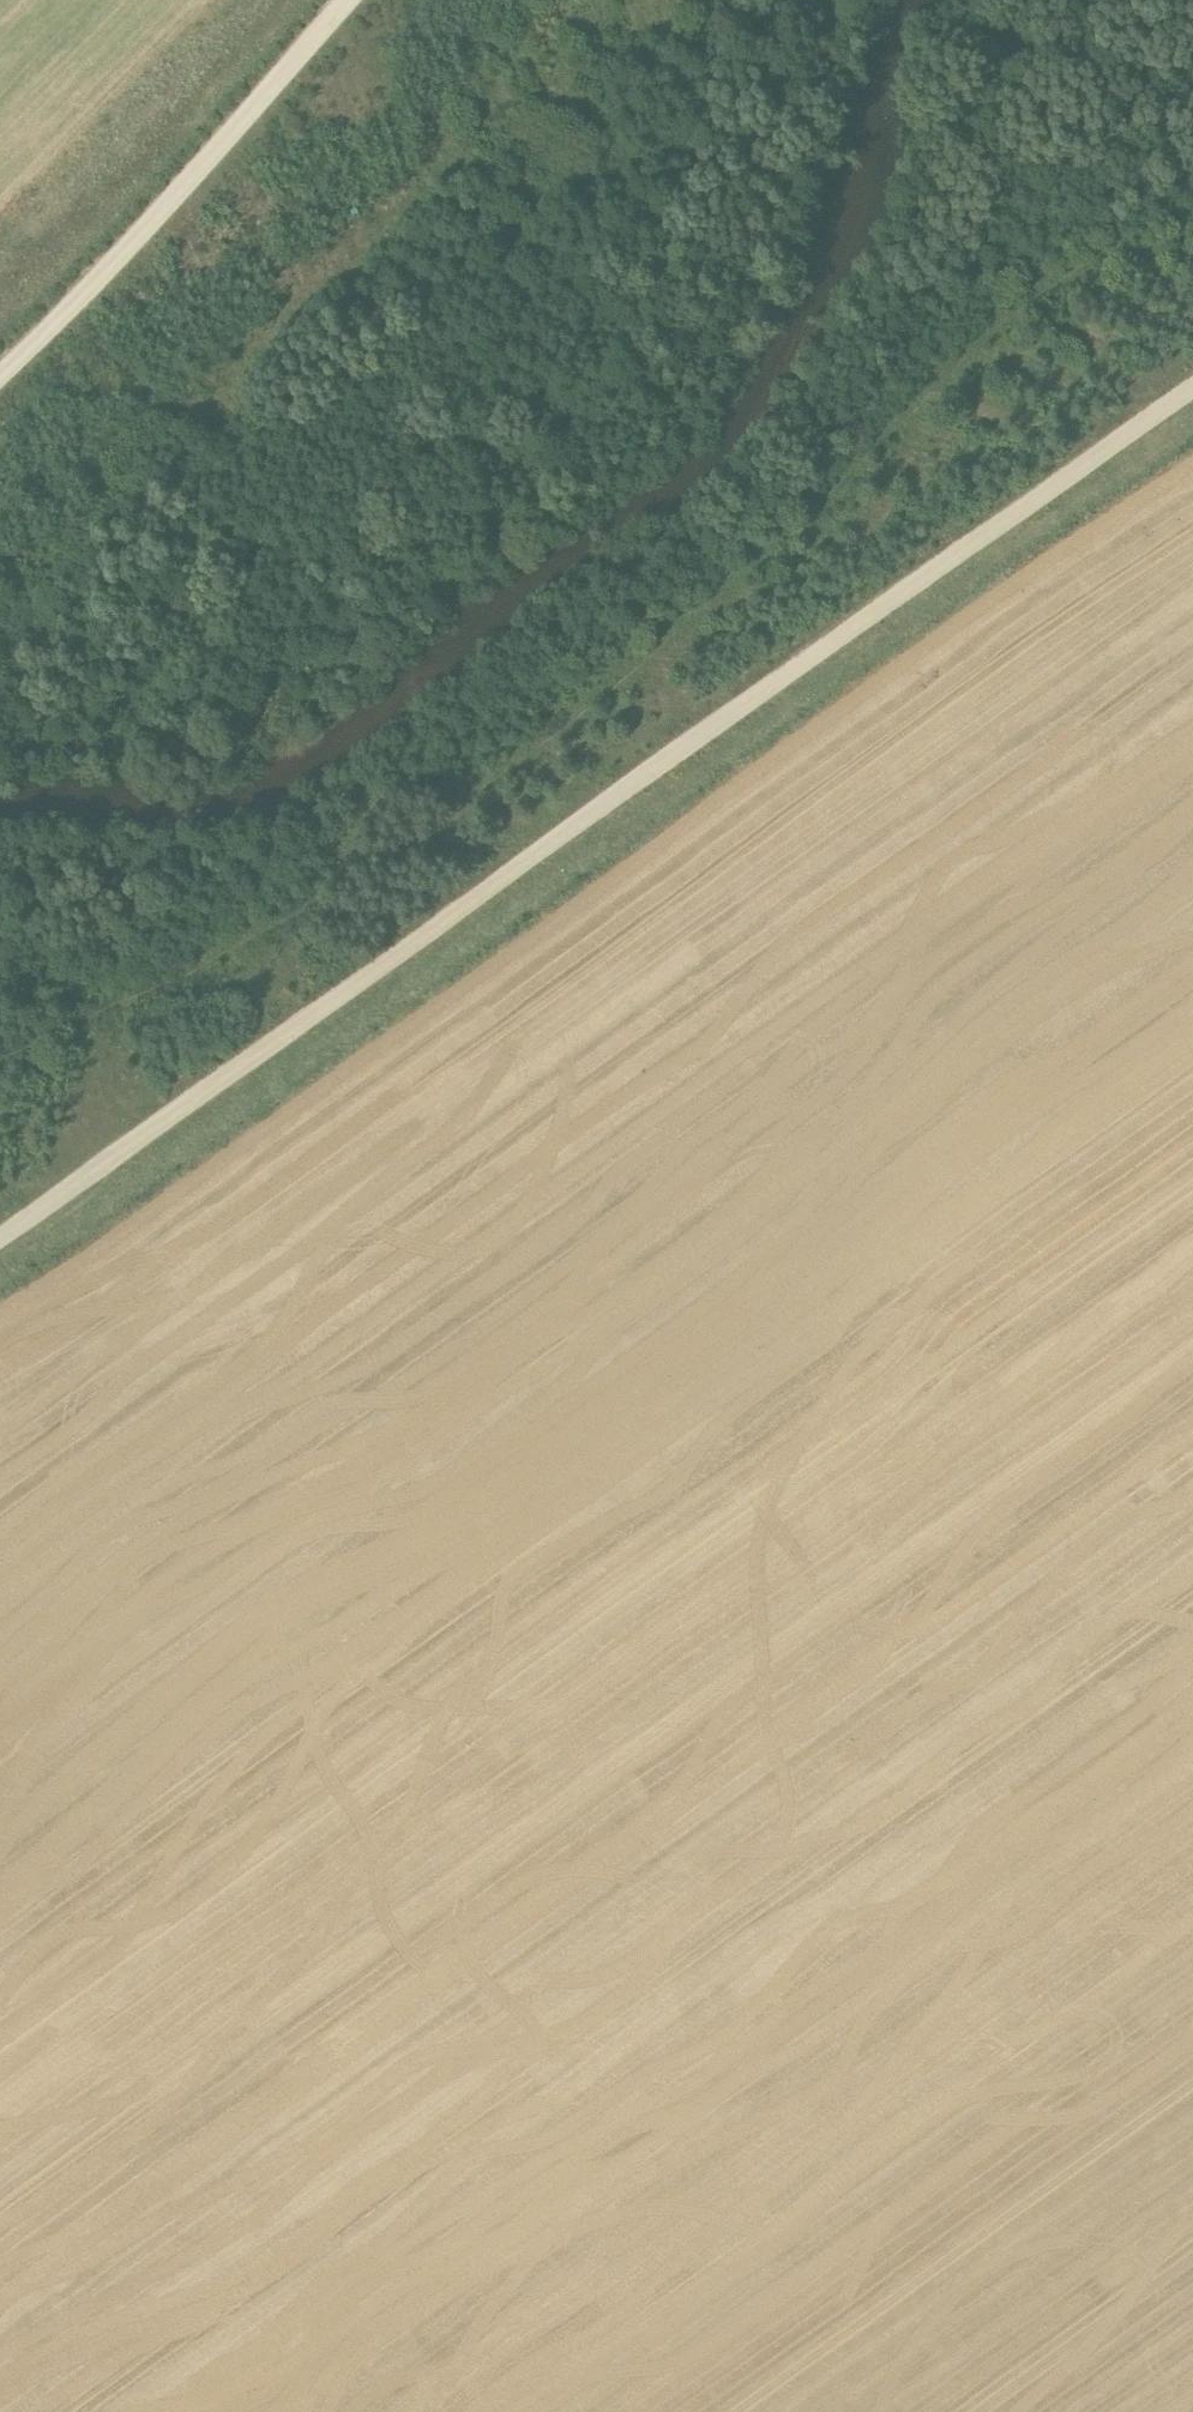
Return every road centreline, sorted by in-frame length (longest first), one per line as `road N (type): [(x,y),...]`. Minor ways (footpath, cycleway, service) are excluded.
road 1 (track): [(1111,490),(0,1286)]
road 2 (track): [(412,0),(111,335),(0,441)]

